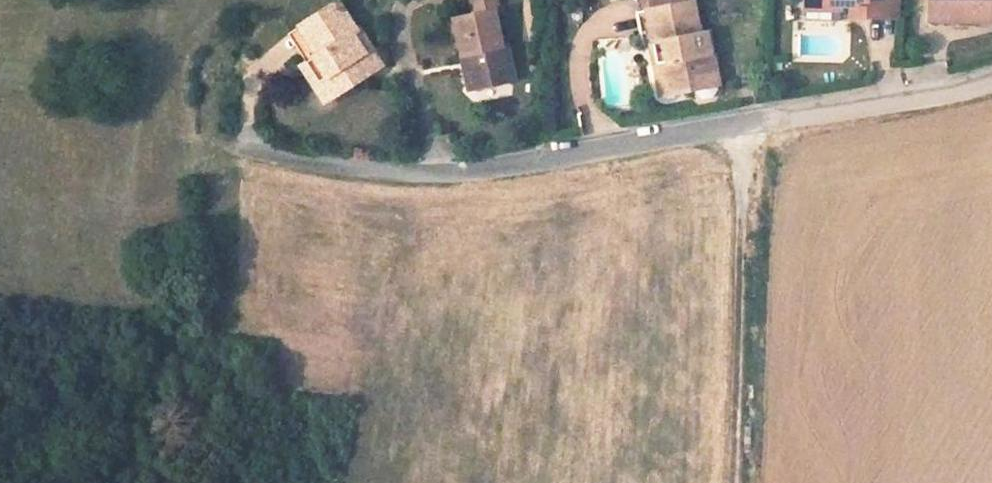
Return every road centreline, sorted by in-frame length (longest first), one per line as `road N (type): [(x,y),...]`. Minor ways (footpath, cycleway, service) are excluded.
road 1 (residential): [(991,79),(504,166),(357,166),(248,144)]

